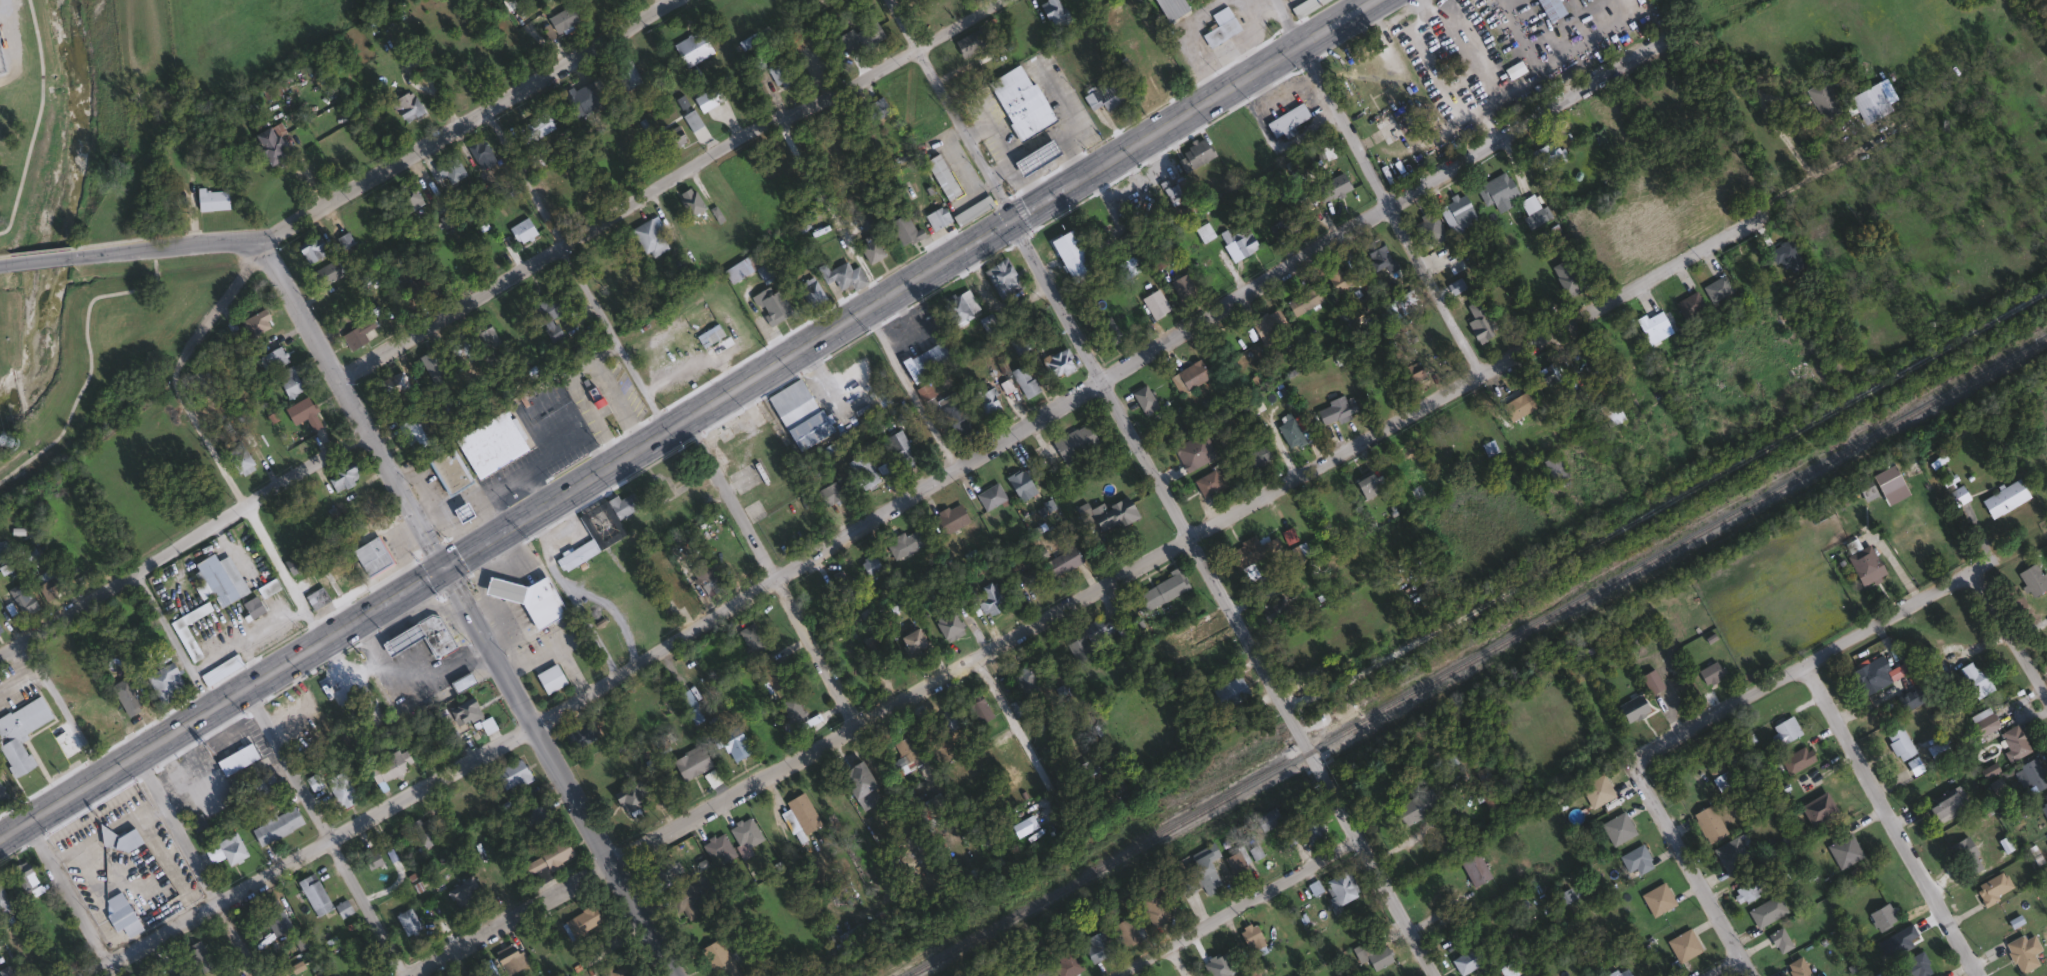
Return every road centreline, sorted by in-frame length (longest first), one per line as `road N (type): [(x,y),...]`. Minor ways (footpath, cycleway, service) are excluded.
road 1 (residential): [(80,975),(532,726),(1662,41)]
road 2 (primary): [(1369,0),(0,836)]
road 3 (residential): [(400,975),(1761,210)]
road 4 (residential): [(1435,975),(1011,217)]
road 5 (residential): [(337,374),(718,147),(862,83),(999,0)]
road 6 (residential): [(256,251),(271,234),(677,0)]
road 7 (residential): [(444,564),(675,975)]
road 8 (residential): [(368,432),(0,654)]
road 9 (residential): [(1968,573),(1648,749),(1637,770)]
road 10 (residential): [(1299,41),(1480,372)]
road 11 (tertiary): [(256,251),(272,262),(444,564)]
road 12 (residential): [(487,112),(663,430)]
road 13 (residential): [(1981,975),(1800,664)]
road 14 (residential): [(689,414),(855,724)]
road 15 (residential): [(403,975),(244,687)]
road 16 (residential): [(321,640),(174,383)]
road 17 (residential): [(1356,838),(1112,975)]
road 18 (residential): [(258,975),(134,754)]
road 19 (residential): [(884,0),(1011,217)]
road 20 (residential): [(1637,770),(1751,975)]
road 21 (residential): [(879,298),(782,120)]
road 22 (residential): [(956,469),(864,307)]
road 23 (tertiary): [(256,251),(238,242),(79,256)]
road 24 (residential): [(28,819),(115,975)]
road 25 (residential): [(976,656),(1057,805)]
road 26 (residential): [(174,383),(183,354),(256,251)]
road 27 (residential): [(210,708),(135,572)]
road 28 (residential): [(104,773),(23,641)]
road 29 (residential): [(2046,702),(1968,573)]

